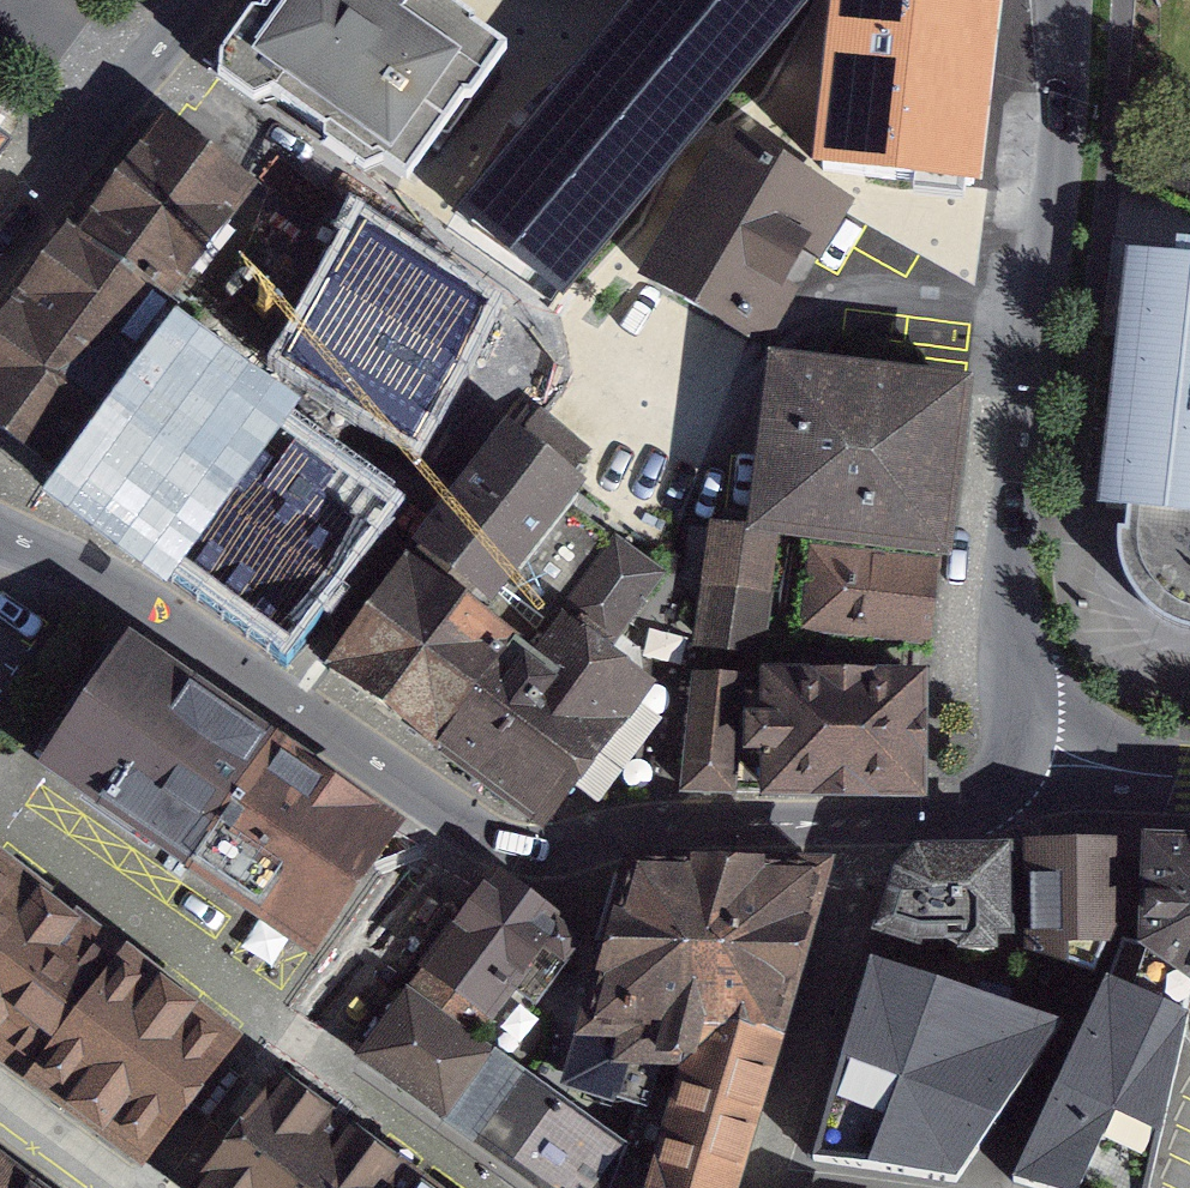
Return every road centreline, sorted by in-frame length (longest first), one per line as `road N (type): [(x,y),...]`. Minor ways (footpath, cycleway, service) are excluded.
road 1 (secondary): [(1010,754),(1013,547),(1064,0)]
road 2 (secondary): [(0,533),(111,578),(467,811)]
road 3 (secondary): [(467,811),(533,846),(564,849),(635,831),(880,825)]
road 4 (residential): [(0,826),(309,1050)]
road 5 (residential): [(759,1182),(880,825)]
road 6 (secondary): [(184,0),(124,70),(0,245)]
road 7 (residential): [(309,1050),(467,811)]
road 8 (residential): [(309,1050),(493,1187)]
road 9 (secondary): [(1189,780),(1010,754)]
road 10 (secondary): [(880,825),(967,805),(994,784),(1010,754)]
road 11 (residential): [(118,1187),(0,1103)]

